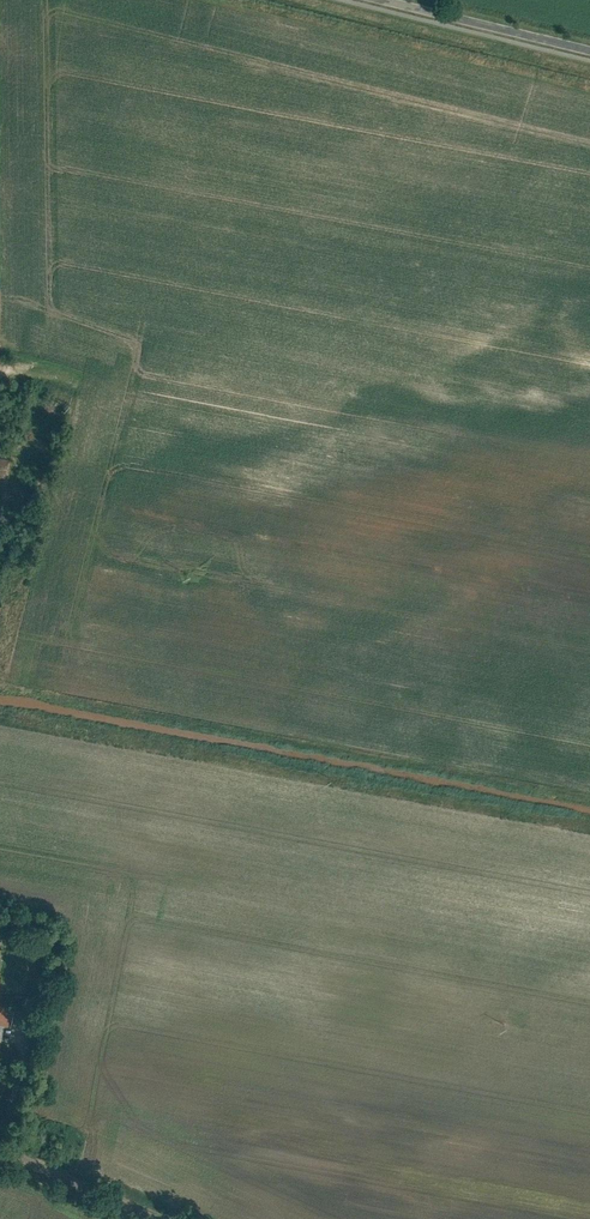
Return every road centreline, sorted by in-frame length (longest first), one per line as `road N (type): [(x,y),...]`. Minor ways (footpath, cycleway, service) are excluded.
road 1 (tertiary): [(388,0),(589,51)]
road 2 (unclassified): [(0,1147),(161,1218)]

